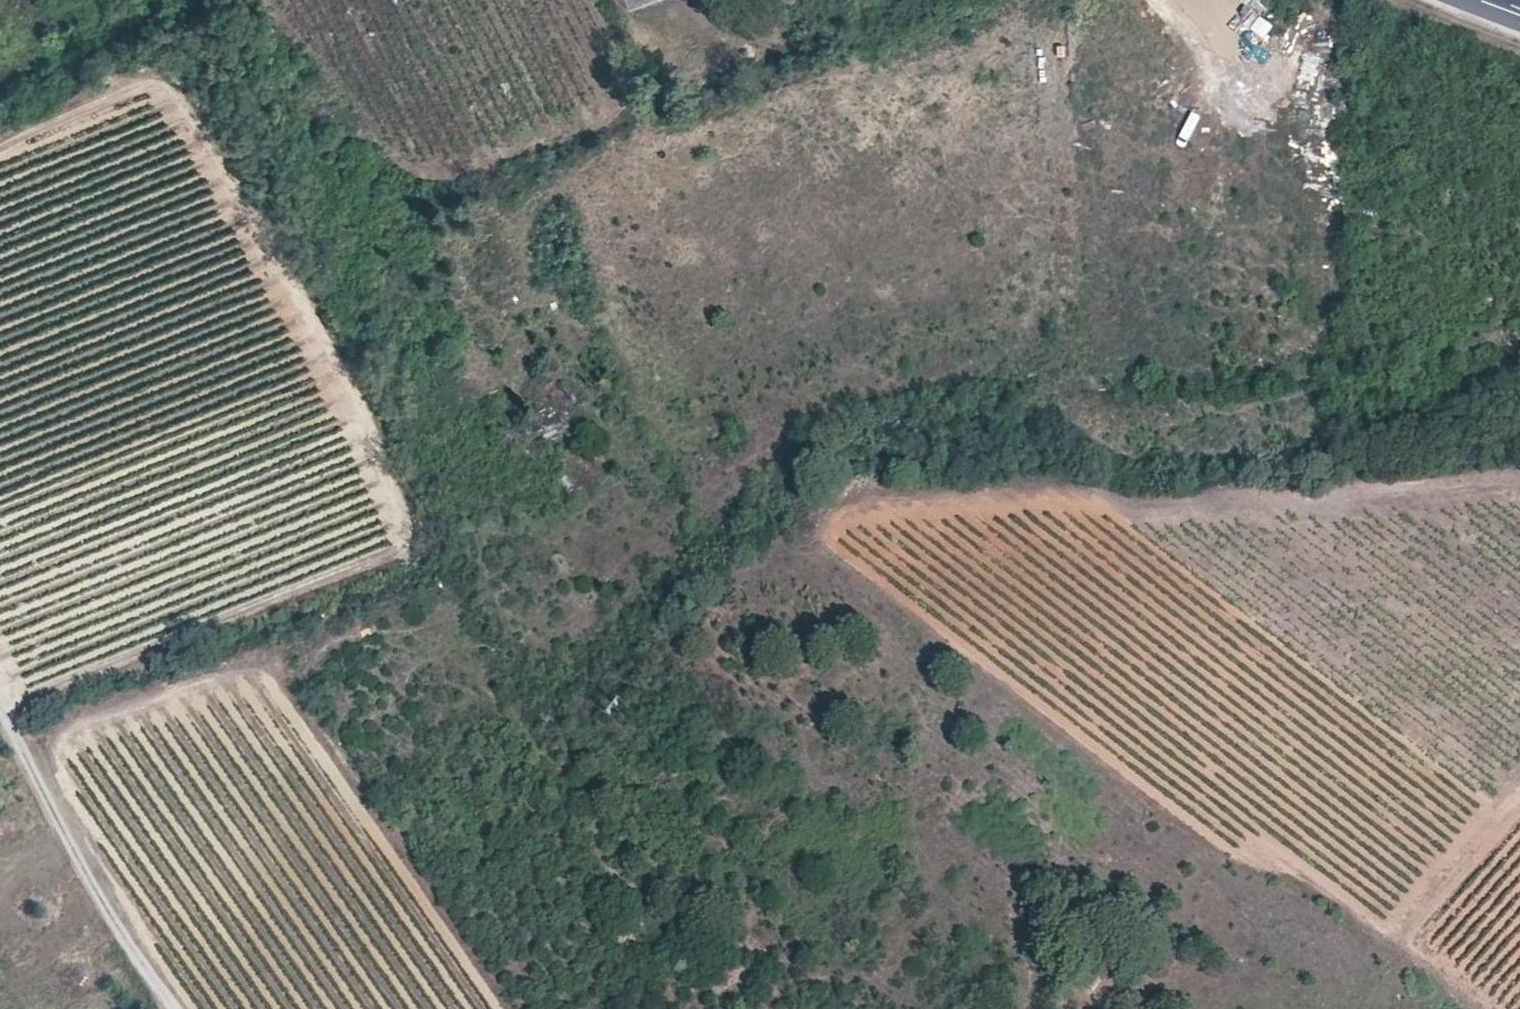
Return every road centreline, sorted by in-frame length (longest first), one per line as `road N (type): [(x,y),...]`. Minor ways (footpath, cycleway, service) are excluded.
road 1 (track): [(0,727),(78,875),(170,1008)]
road 2 (track): [(1294,866),(1471,1008)]

